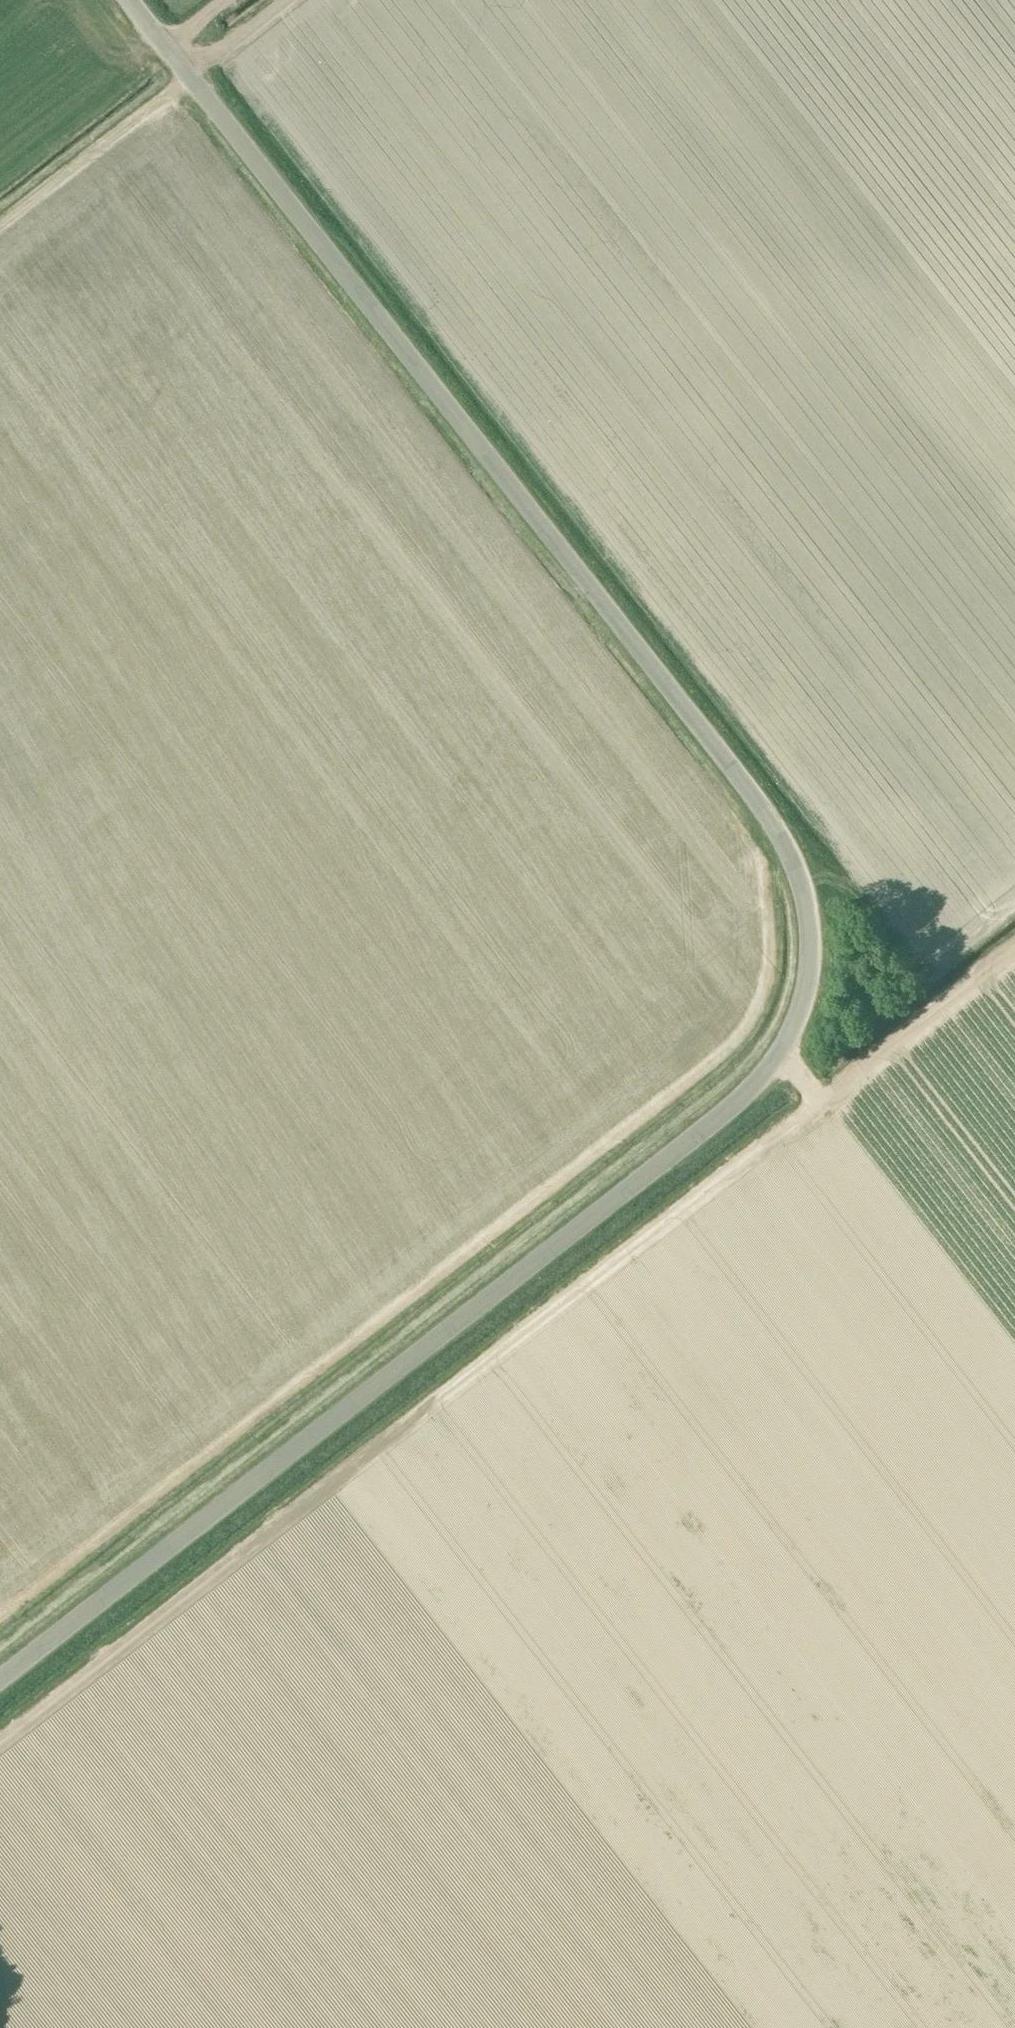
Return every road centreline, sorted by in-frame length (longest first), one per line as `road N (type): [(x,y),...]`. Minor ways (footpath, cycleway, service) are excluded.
road 1 (unclassified): [(0,1678),(734,1104),(782,1049),(810,971),(801,880),(767,814),(131,0)]

